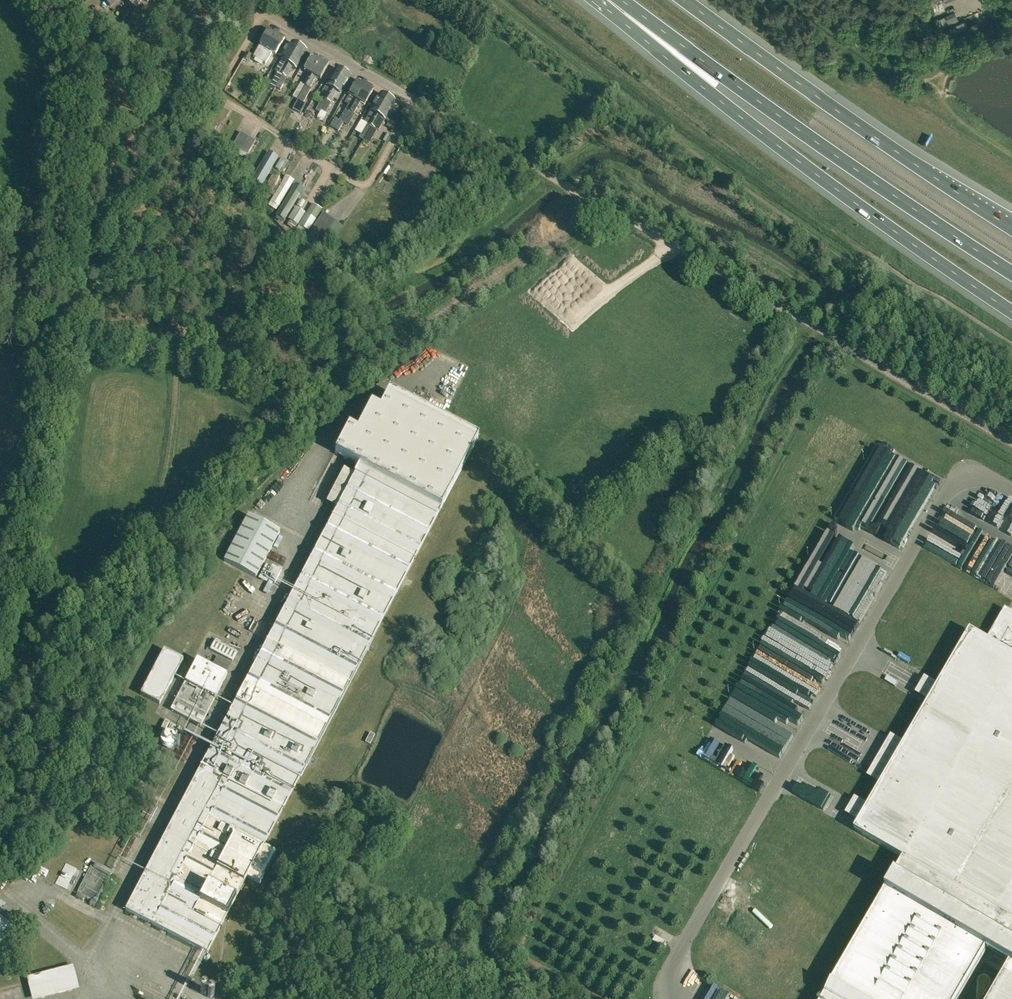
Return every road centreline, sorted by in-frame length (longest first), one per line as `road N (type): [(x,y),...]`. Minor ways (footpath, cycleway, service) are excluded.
road 1 (unclassified): [(1011,442),(497,146)]
road 2 (motorway): [(617,0),(711,94),(1011,312)]
road 3 (motorway): [(622,0),(1011,273)]
road 4 (motorway): [(1011,227),(683,0)]
road 5 (residential): [(497,146),(238,0)]
road 6 (track): [(218,92),(364,185),(415,101)]
road 7 (track): [(193,133),(263,15)]

